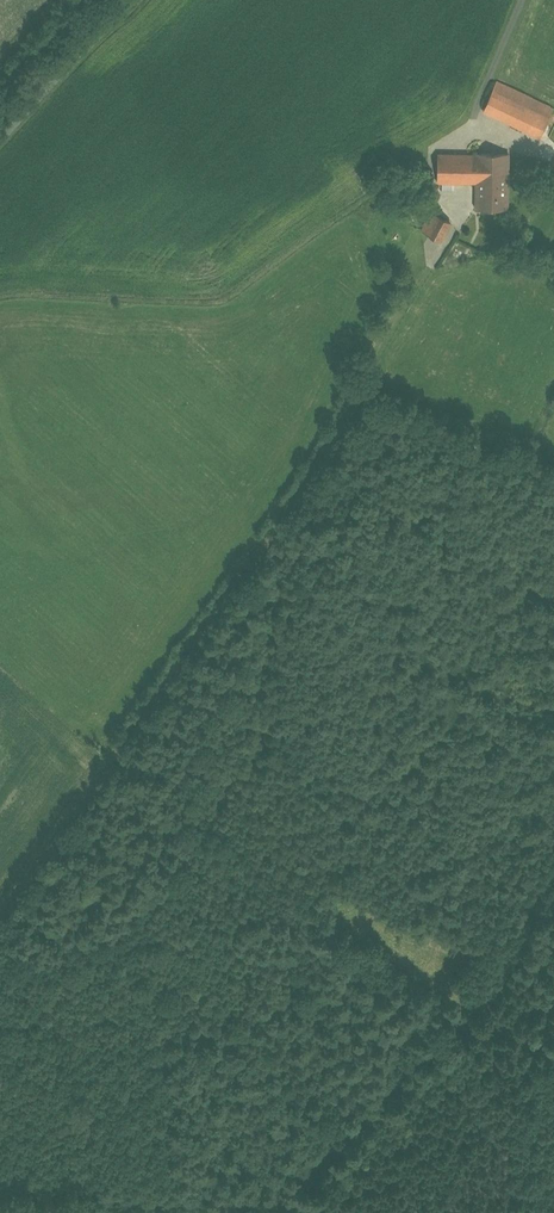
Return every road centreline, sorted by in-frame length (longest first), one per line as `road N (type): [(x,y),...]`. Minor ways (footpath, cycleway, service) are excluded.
road 1 (track): [(0,911),(314,466),(402,299)]
road 2 (unclassified): [(107,0),(0,129)]

